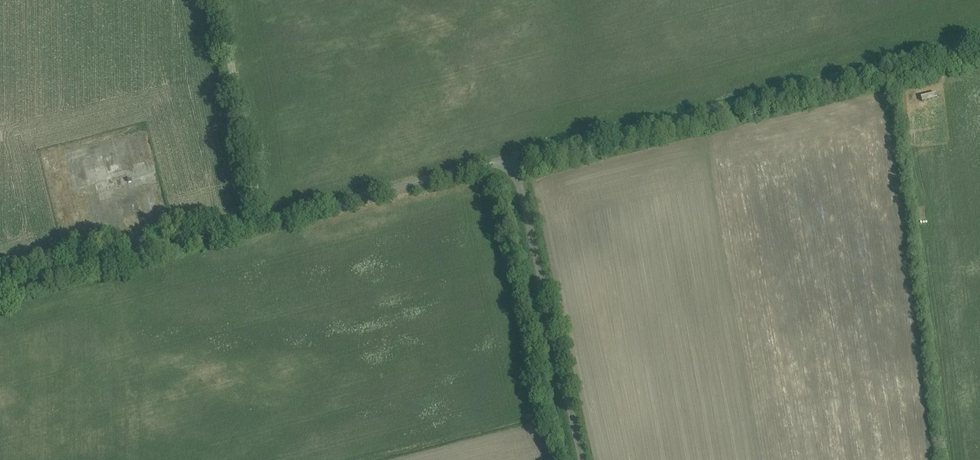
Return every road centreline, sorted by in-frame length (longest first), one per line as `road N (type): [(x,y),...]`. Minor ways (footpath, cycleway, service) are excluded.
road 1 (unclassified): [(0,290),(509,159)]
road 2 (unclassified): [(509,159),(979,37)]
road 3 (unclassified): [(509,159),(579,459)]
road 4 (track): [(217,0),(260,223)]

